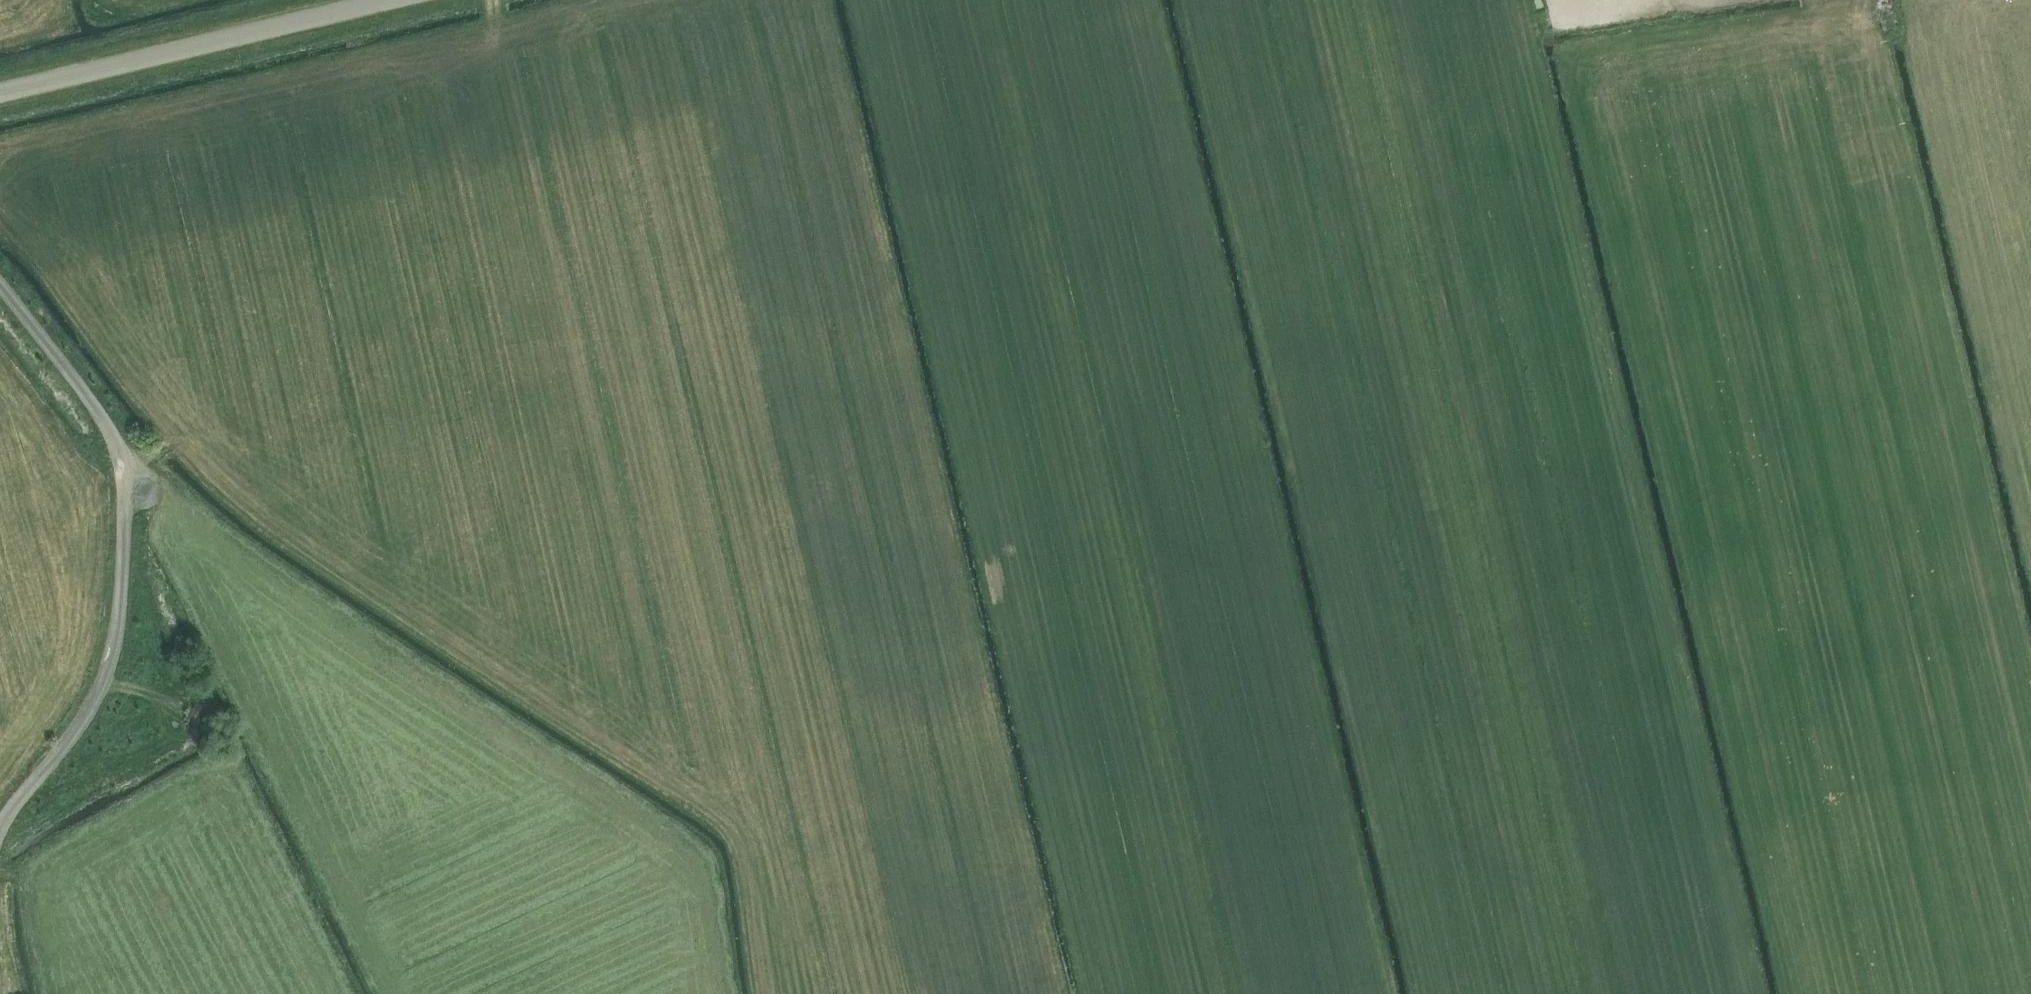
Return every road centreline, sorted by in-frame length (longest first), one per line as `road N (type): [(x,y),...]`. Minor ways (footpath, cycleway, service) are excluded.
road 1 (tertiary): [(0,91),(384,0)]

